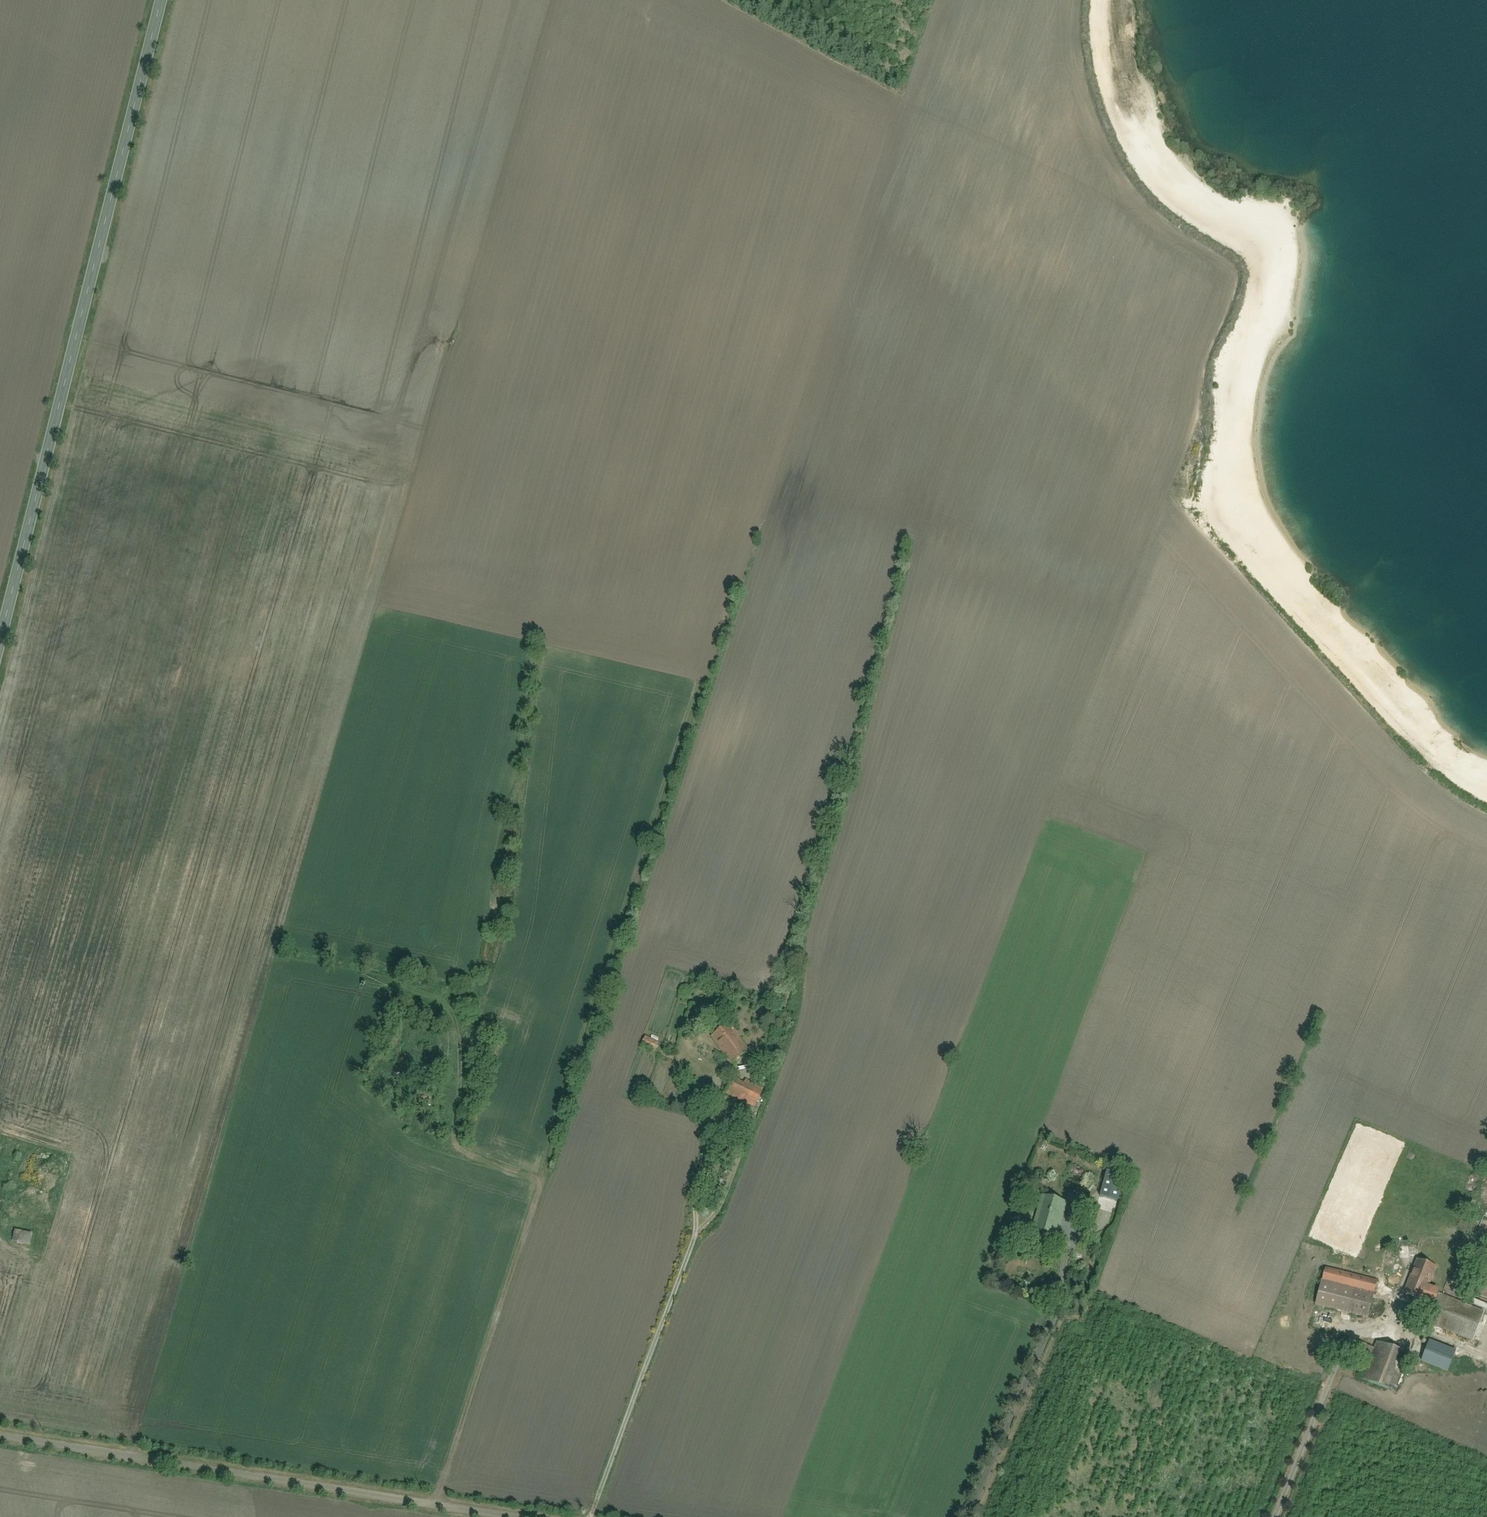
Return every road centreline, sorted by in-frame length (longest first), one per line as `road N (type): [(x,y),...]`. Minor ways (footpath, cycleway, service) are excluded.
road 1 (tertiary): [(163,0),(0,646)]
road 2 (unclassified): [(511,1516),(0,1436)]
road 3 (track): [(437,1505),(533,1209),(523,1196),(421,1165)]
road 4 (track): [(1279,1516),(1353,1339)]

